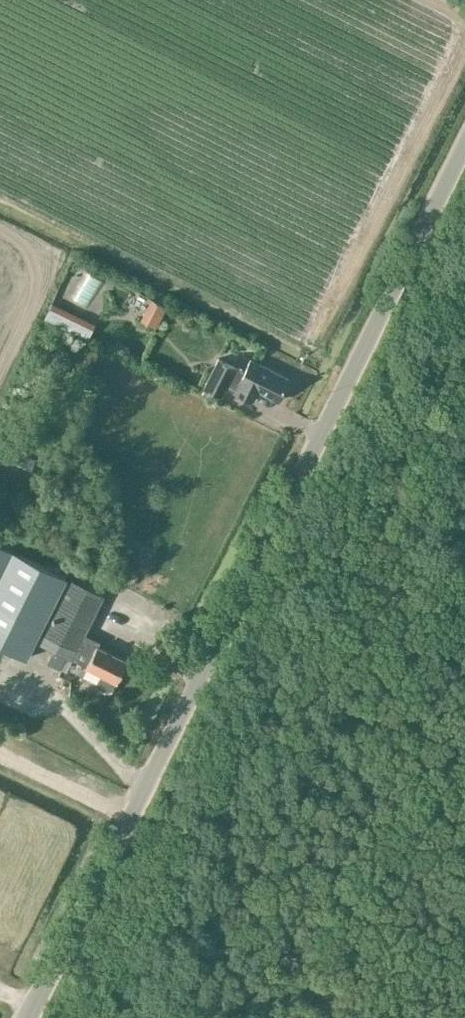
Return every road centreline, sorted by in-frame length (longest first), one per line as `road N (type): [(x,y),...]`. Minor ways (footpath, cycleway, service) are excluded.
road 1 (unclassified): [(30,1017),(464,146)]
road 2 (track): [(0,379),(50,266),(0,232)]
road 3 (track): [(129,819),(0,756)]

